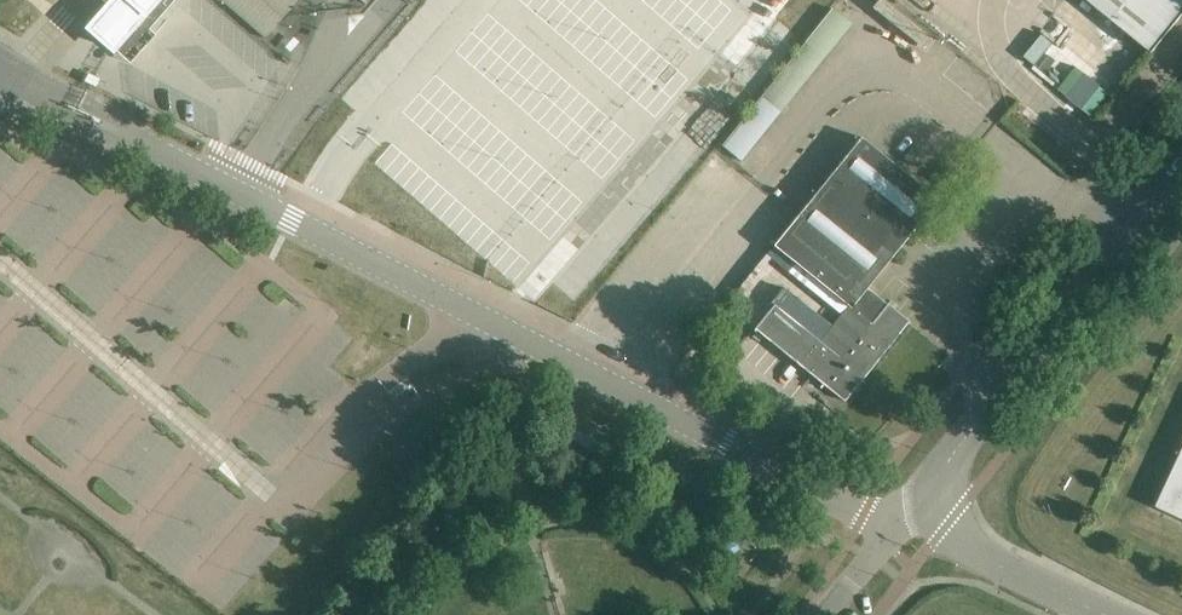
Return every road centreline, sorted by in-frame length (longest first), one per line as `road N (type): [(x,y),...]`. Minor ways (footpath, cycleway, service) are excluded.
road 1 (unclassified): [(892,526),(230,187),(69,115)]
road 2 (unclassified): [(944,506),(946,464),(1181,167)]
road 3 (unclassified): [(1103,614),(979,554),(944,506)]

